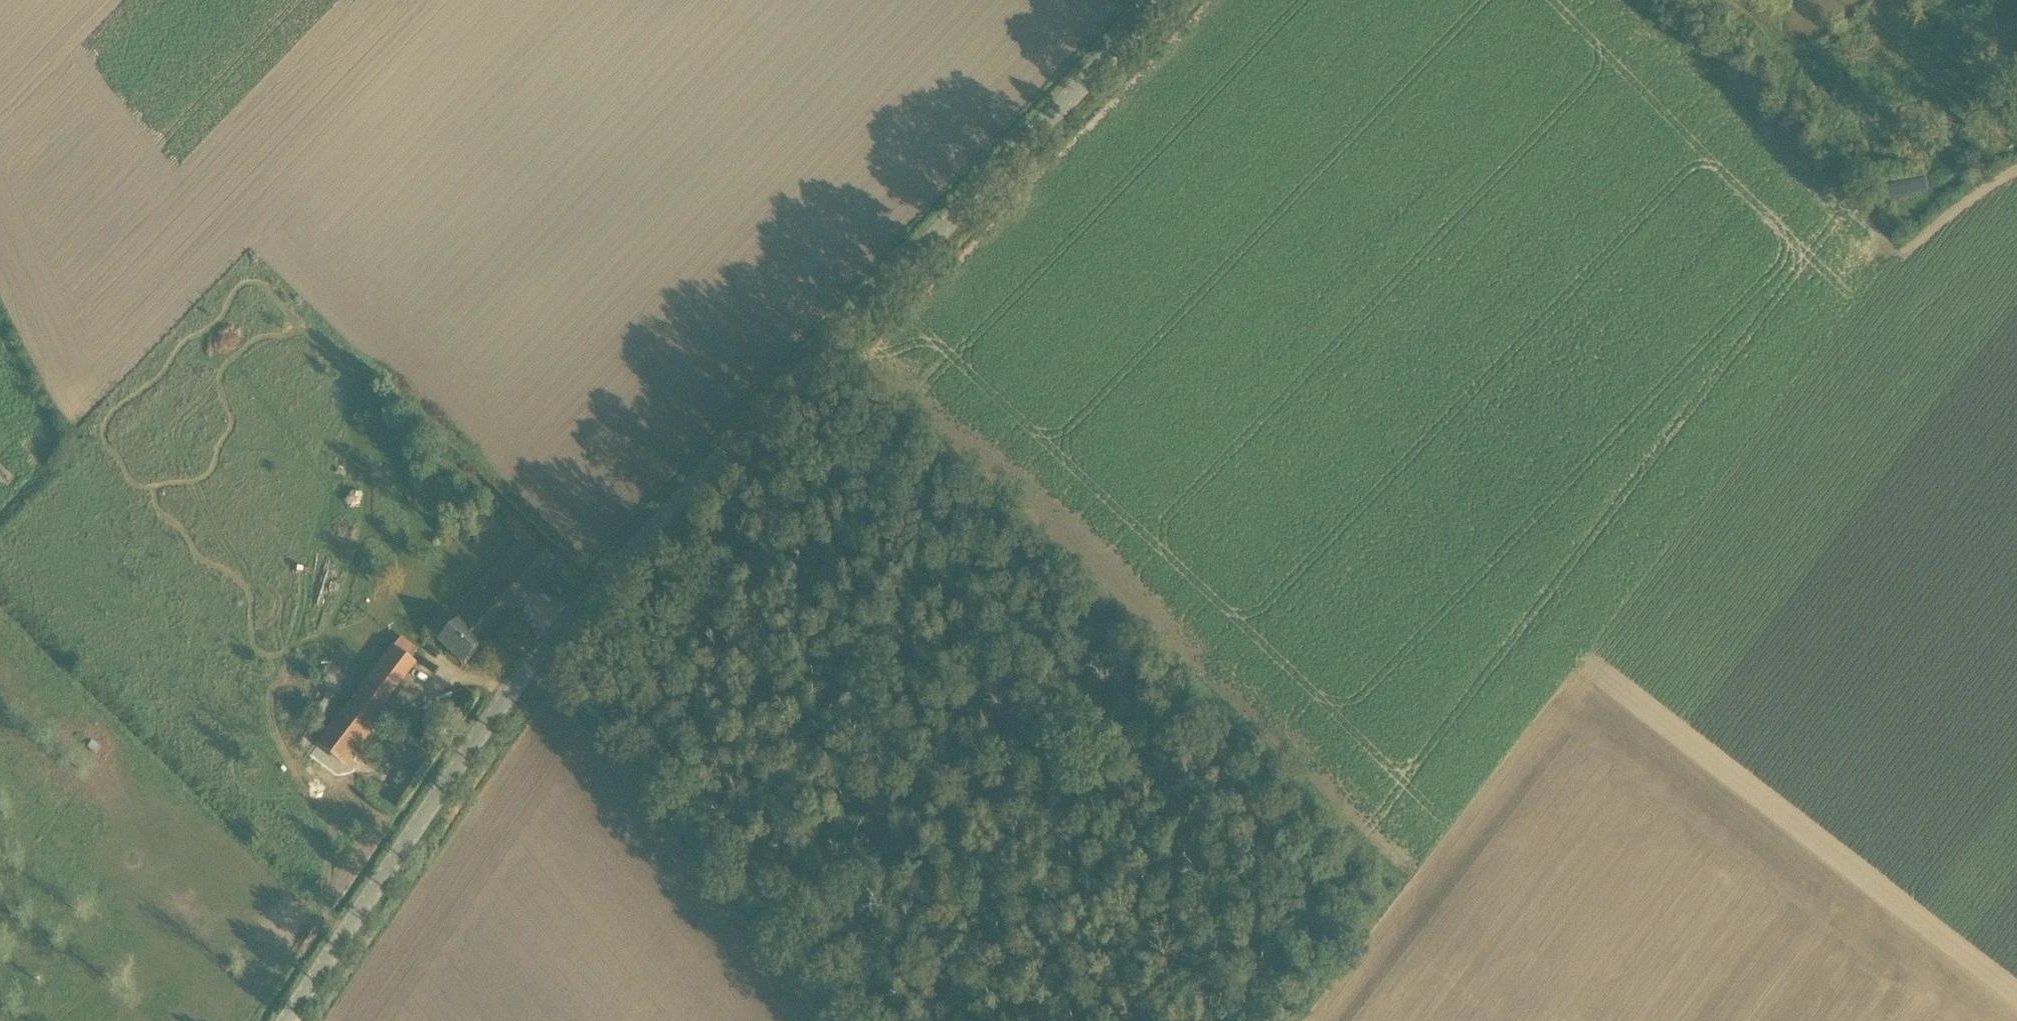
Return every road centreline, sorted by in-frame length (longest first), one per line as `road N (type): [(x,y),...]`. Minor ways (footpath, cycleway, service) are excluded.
road 1 (unclassified): [(294,1020),(512,698),(608,573),(1164,2)]

